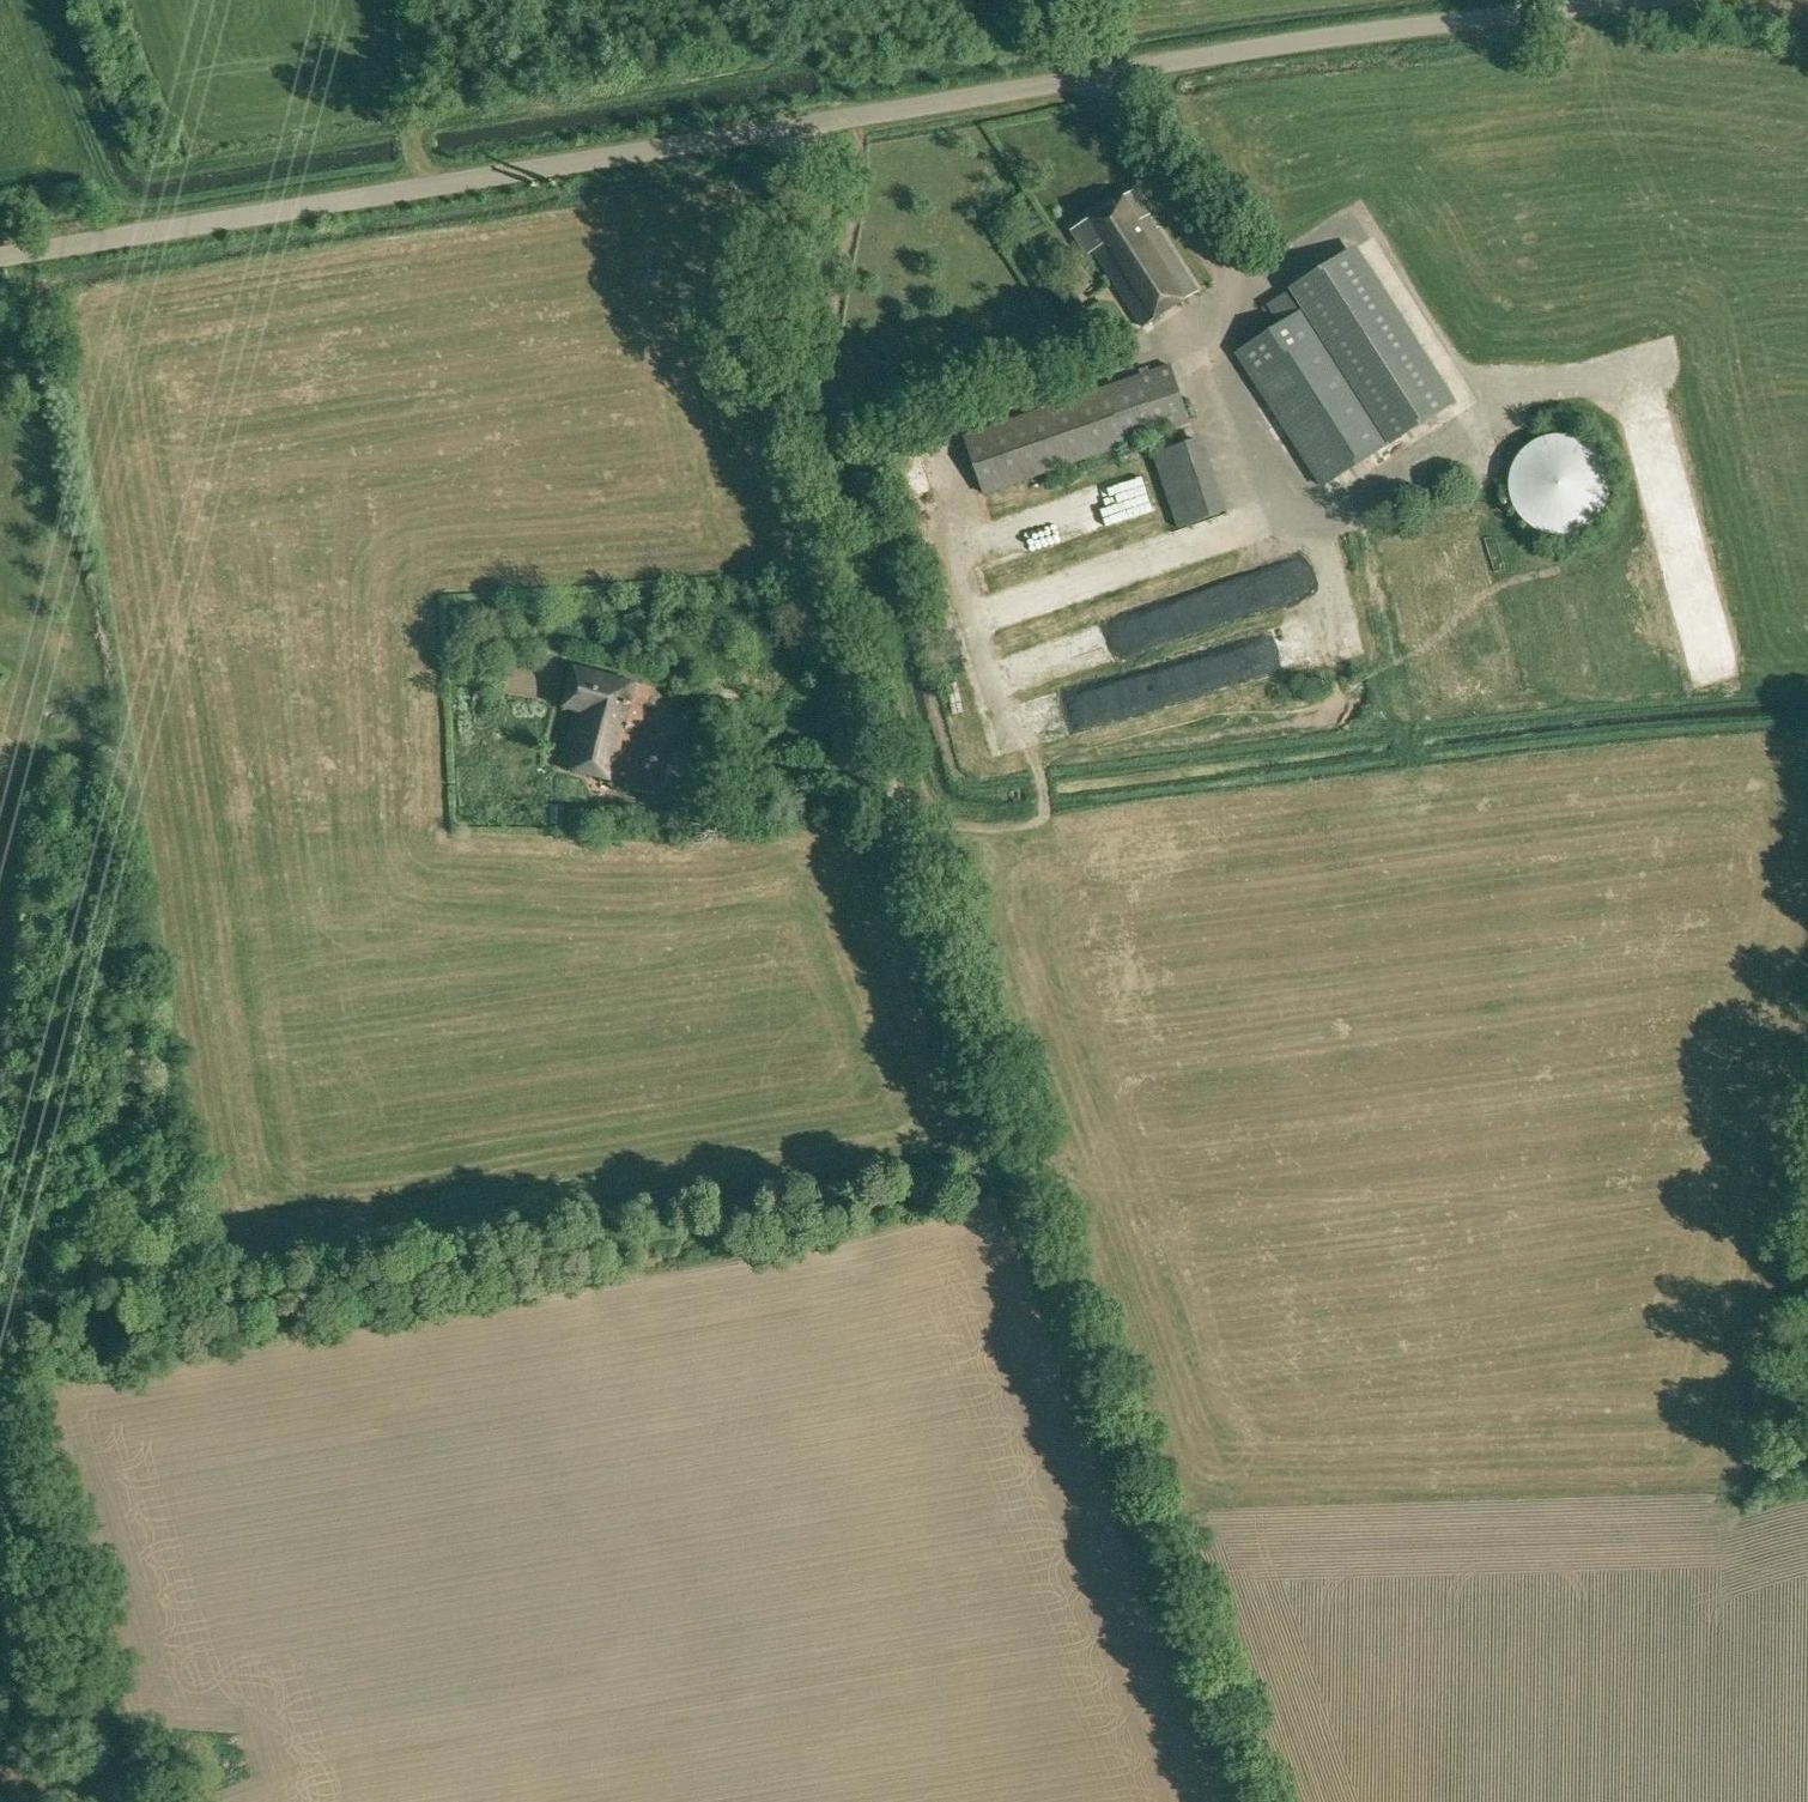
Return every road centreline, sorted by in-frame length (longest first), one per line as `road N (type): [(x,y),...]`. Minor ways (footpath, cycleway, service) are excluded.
road 1 (unclassified): [(1245,1801),(1031,1212),(778,397),(772,348),(795,124)]
road 2 (unclassified): [(795,124),(1622,0)]
road 3 (unclassified): [(0,255),(795,124)]

